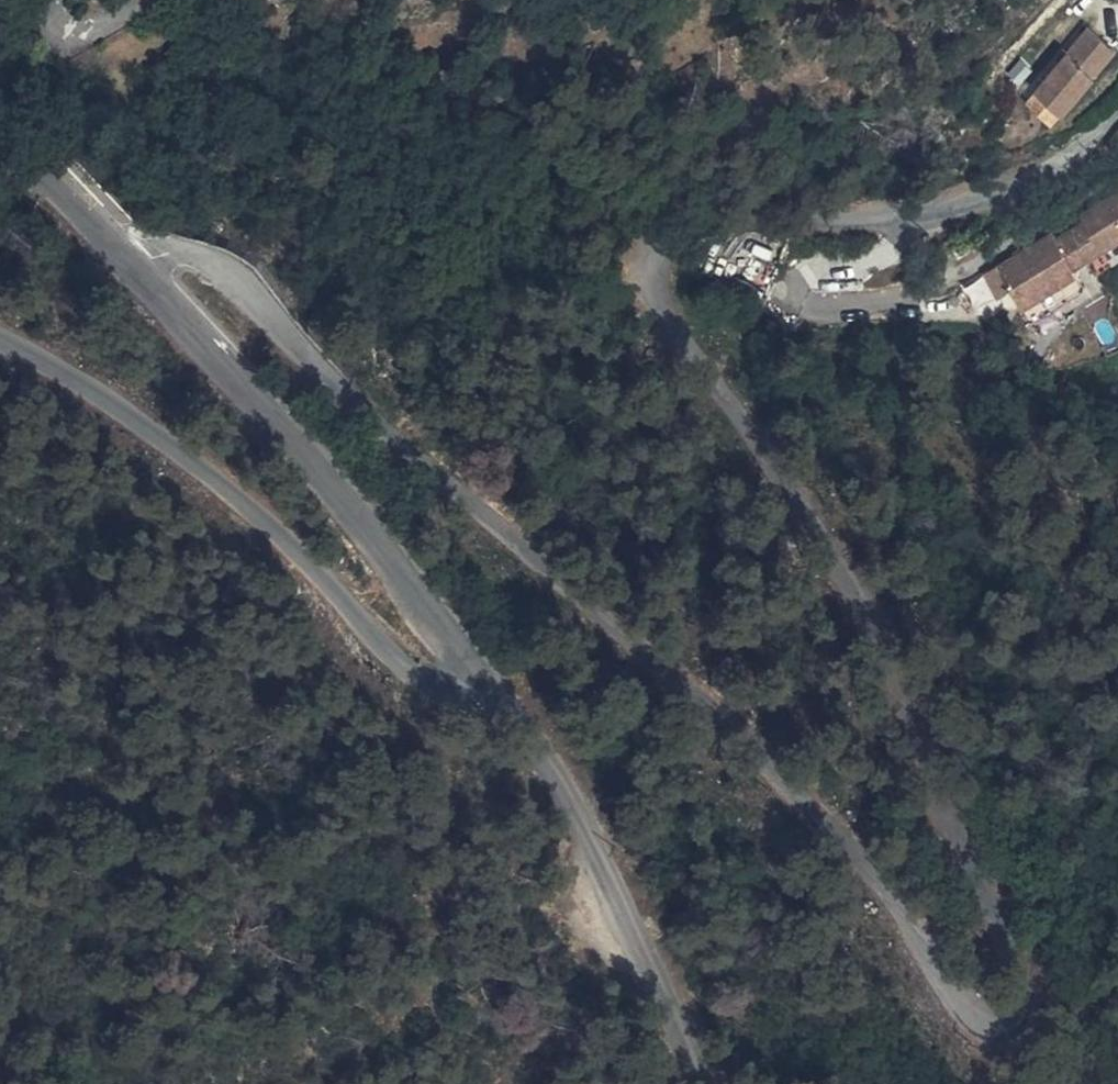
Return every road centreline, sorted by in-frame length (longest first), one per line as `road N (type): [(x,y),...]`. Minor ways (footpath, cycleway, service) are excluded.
road 1 (residential): [(133,268),(185,253),(227,265),(251,284),(469,514),(808,806),(975,1054),(1007,1057),(1027,1027),(1013,977),(933,808),(833,554),(661,314),(660,267),(680,231),(747,217),(918,214),(1000,194),(1062,165),(1117,113)]
road 2 (residential): [(0,344),(80,386),(211,477),(411,678),(443,692),(476,681)]
road 3 (tertiary): [(133,268),(349,514),(476,681)]
road 4 (tertiary): [(476,681),(551,782),(601,870),(701,1083)]
road 5 (tertiary): [(0,124),(133,268)]

